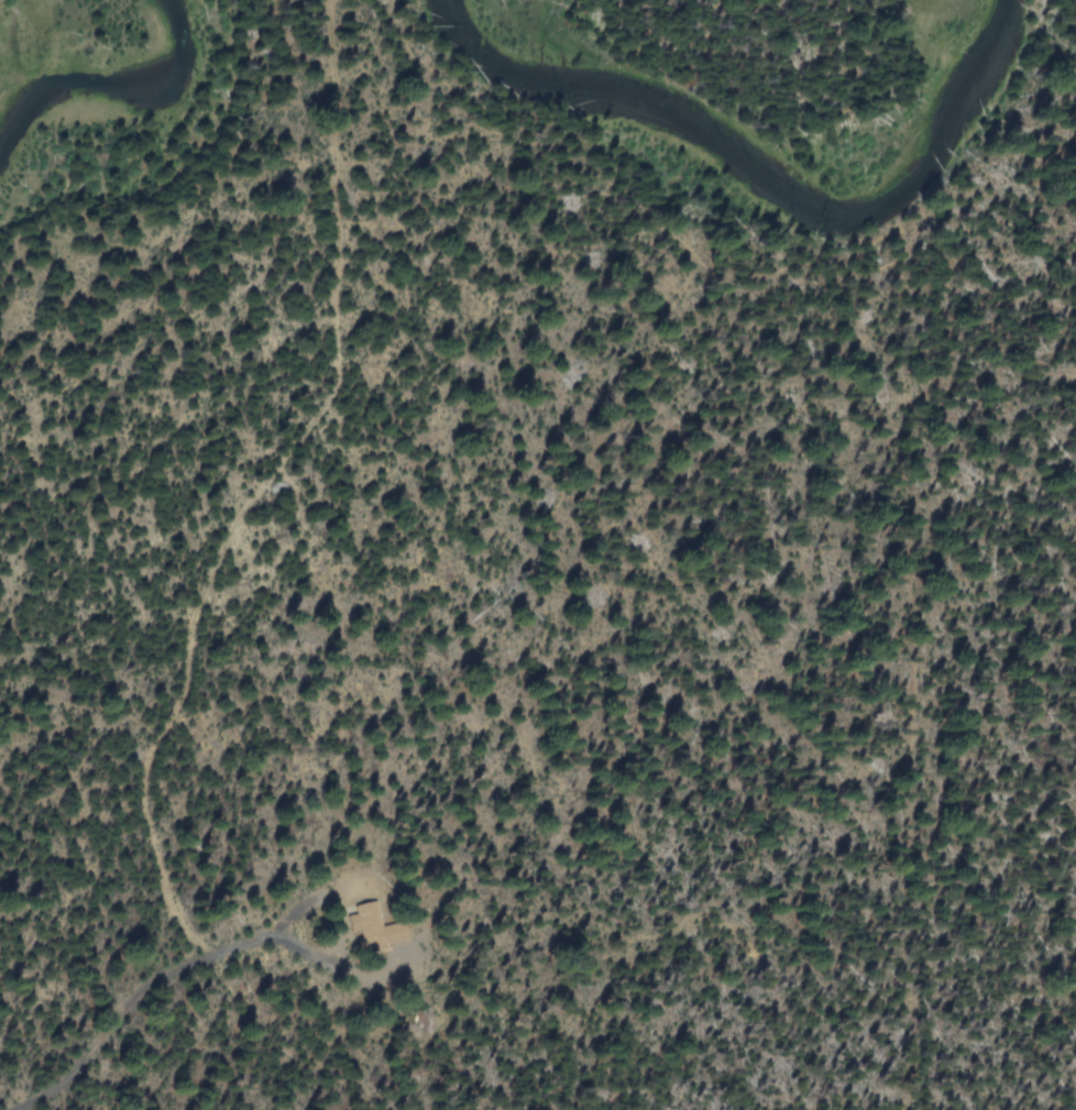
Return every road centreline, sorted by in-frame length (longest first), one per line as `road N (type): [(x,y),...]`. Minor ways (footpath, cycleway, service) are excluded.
road 1 (track): [(339,122),(336,392),(219,553),(144,783),(196,961)]

